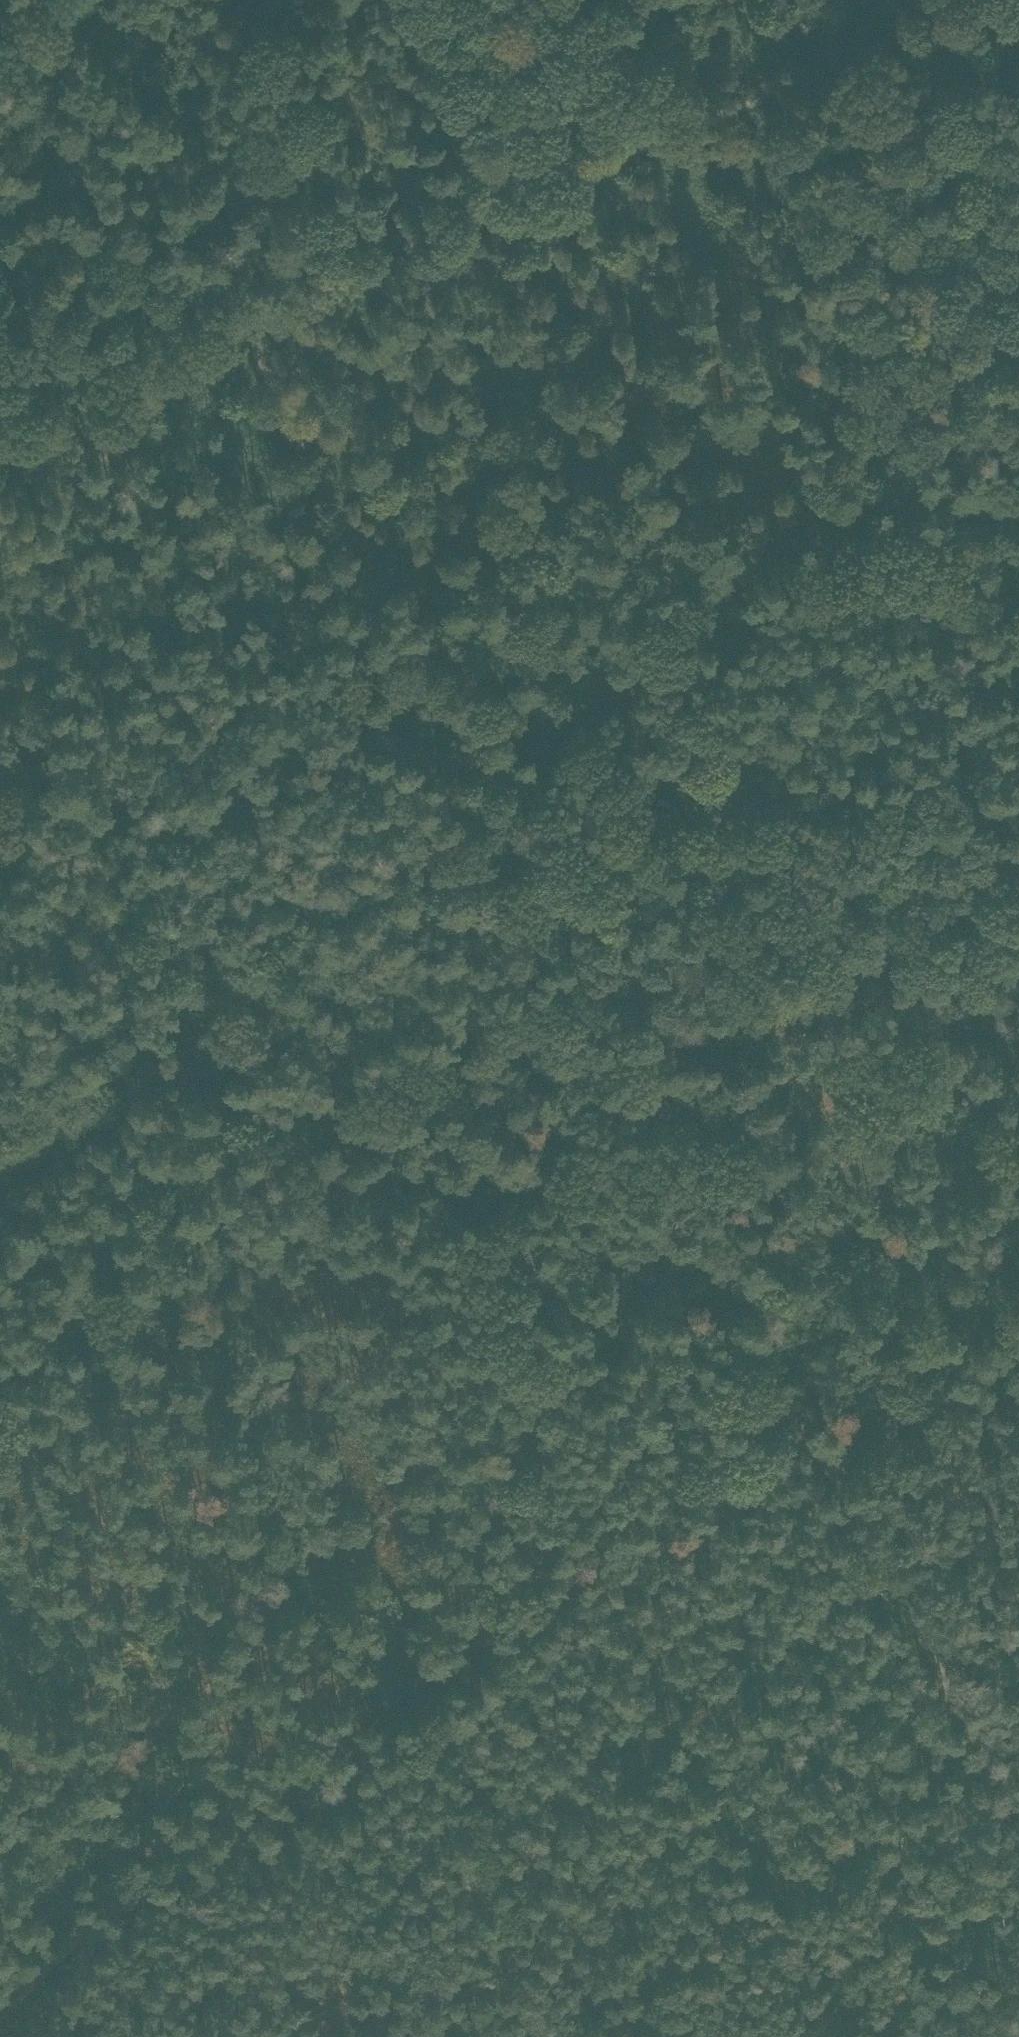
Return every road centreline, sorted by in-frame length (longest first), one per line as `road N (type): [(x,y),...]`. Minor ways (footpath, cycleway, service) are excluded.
road 1 (track): [(802,1455),(631,1062),(444,699),(379,600),(257,351),(229,321)]
road 2 (track): [(802,1455),(752,1475),(486,1682),(308,1799),(113,1903),(0,2015)]
road 3 (track): [(229,321),(604,158),(892,57),(1018,60)]
road 4 (track): [(545,902),(0,1184)]
road 5 (track): [(1018,1817),(802,1455)]
road 6 (track): [(229,321),(0,200)]
road 7 (track): [(0,431),(195,348),(229,321)]
road 8 (track): [(1018,1335),(882,1424),(802,1455)]

